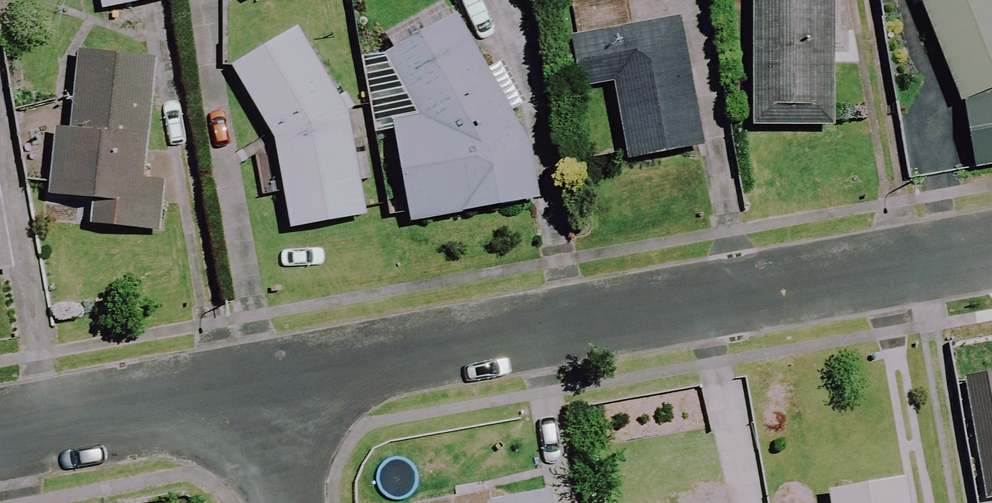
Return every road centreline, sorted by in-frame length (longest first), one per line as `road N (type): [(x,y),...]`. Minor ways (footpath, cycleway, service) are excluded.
road 1 (residential): [(263,389),(991,251)]
road 2 (residential): [(0,437),(263,389)]

